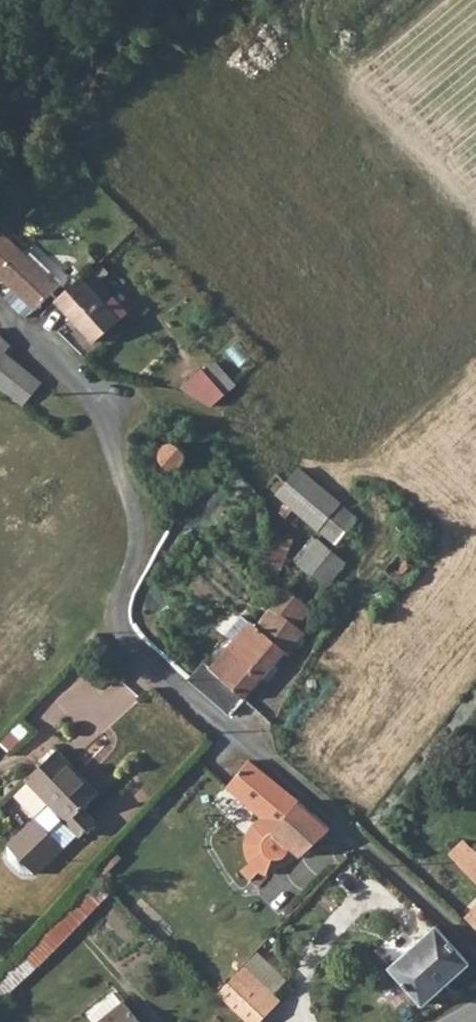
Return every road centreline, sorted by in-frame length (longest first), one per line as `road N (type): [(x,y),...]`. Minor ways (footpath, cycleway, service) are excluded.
road 1 (residential): [(0,311),(89,396),(108,441),(135,523),(119,595),(119,616),(135,643),(475,951)]

